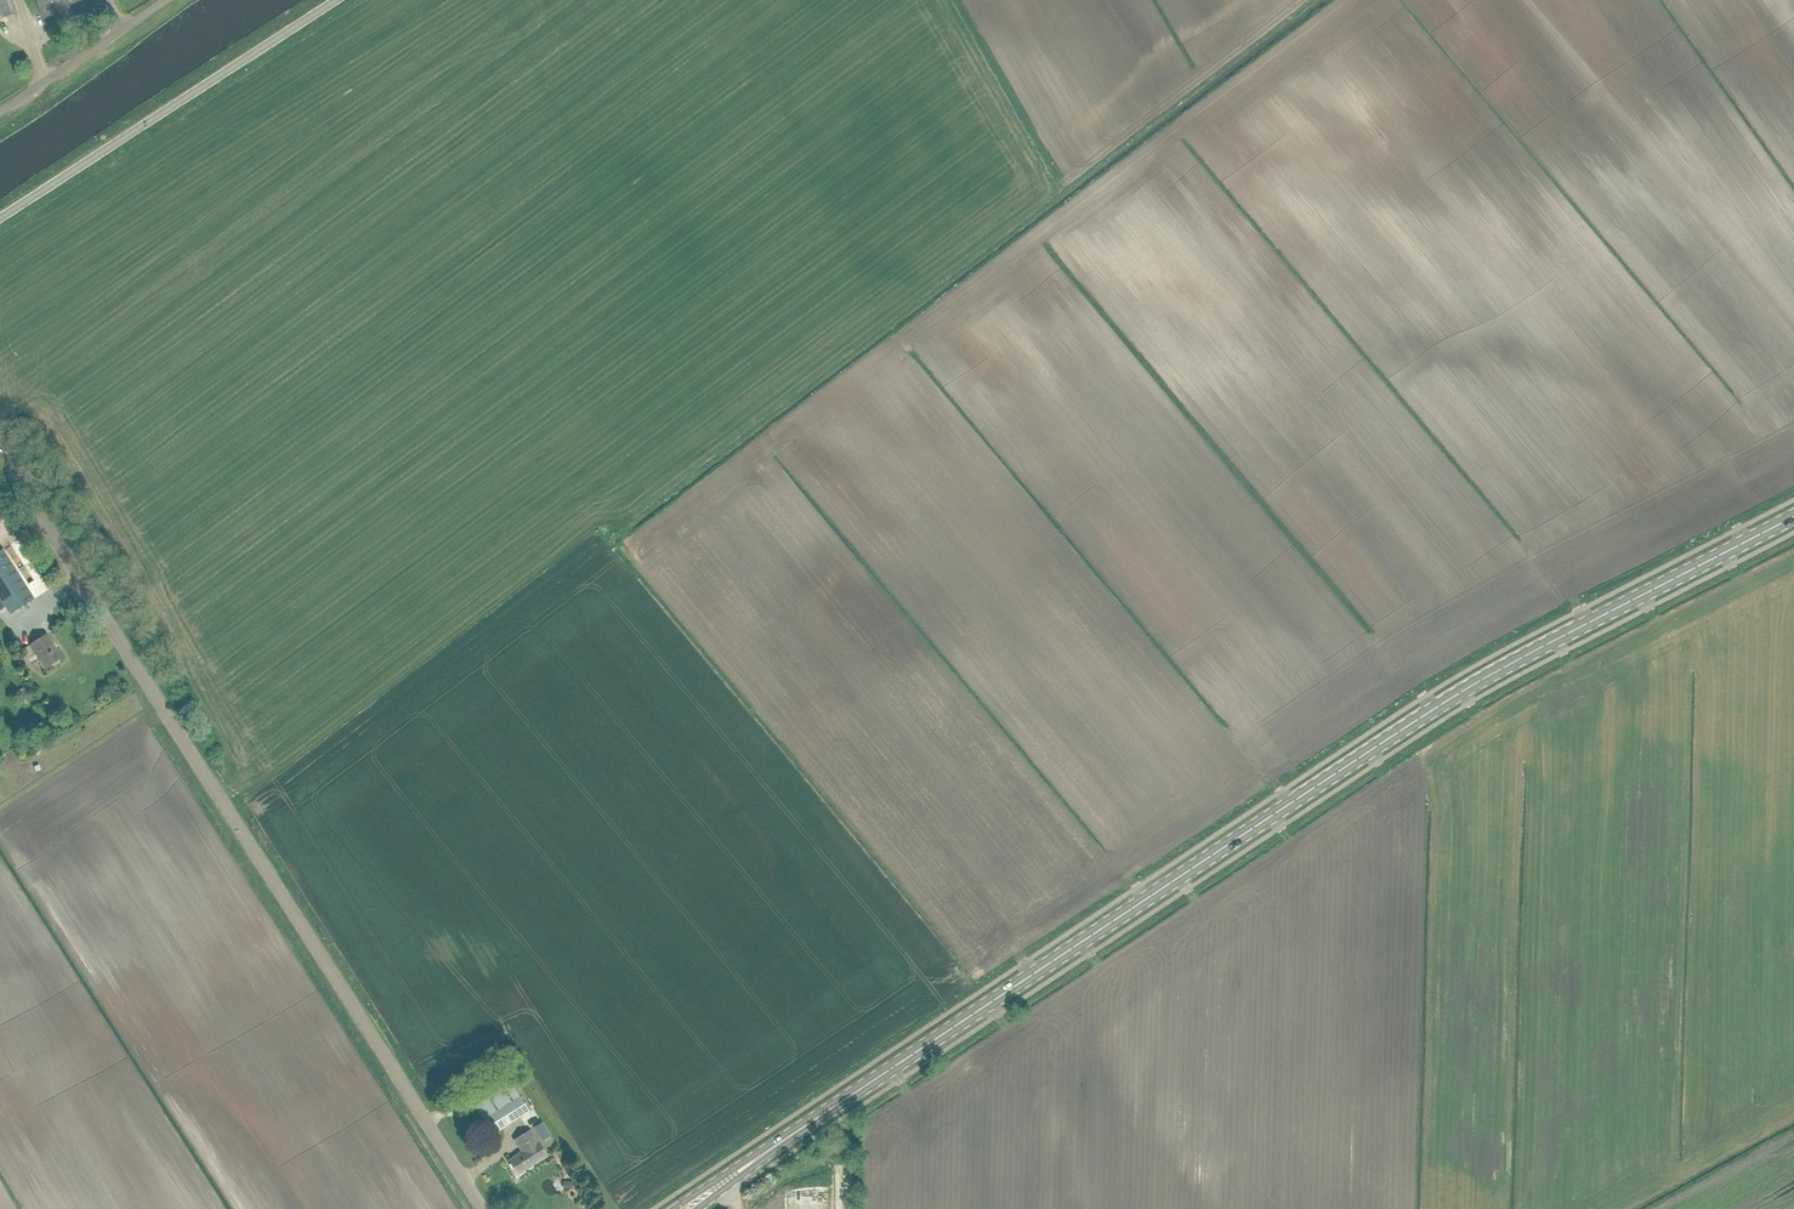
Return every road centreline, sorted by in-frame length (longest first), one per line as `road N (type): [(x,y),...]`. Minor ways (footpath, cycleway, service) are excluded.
road 1 (primary): [(754,1160),(1465,690),(1793,516)]
road 2 (unclassified): [(482,1208),(0,455)]
road 3 (unclassified): [(0,219),(342,0)]
road 4 (unclassified): [(0,112),(177,0)]

